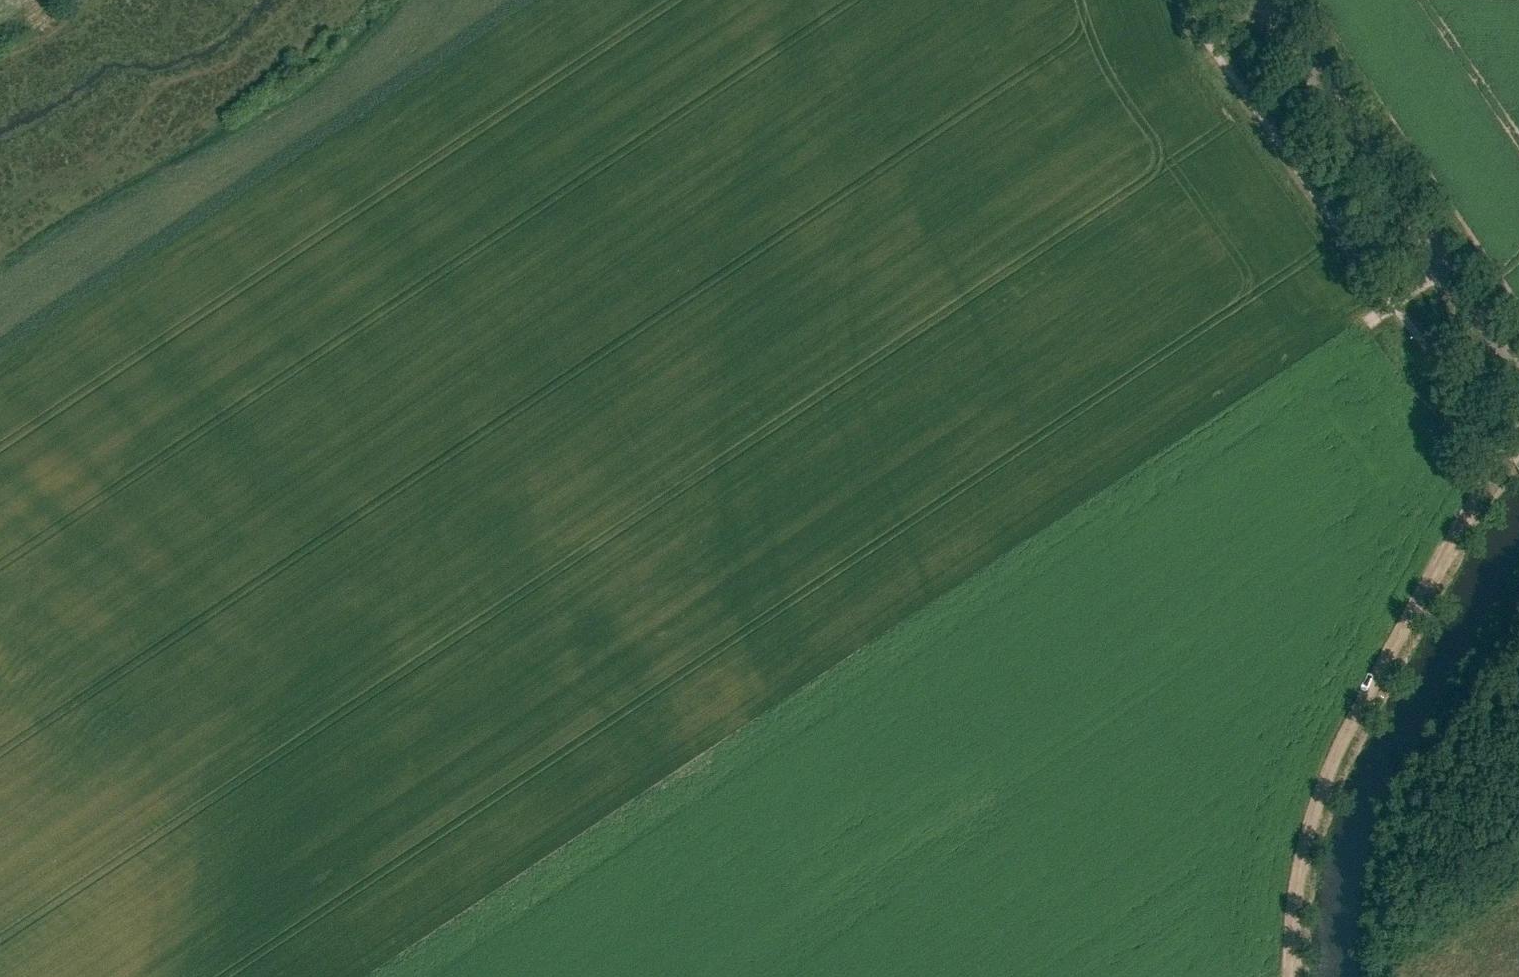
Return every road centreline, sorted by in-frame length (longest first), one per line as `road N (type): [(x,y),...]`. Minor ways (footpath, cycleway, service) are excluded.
road 1 (track): [(1299,976),(1305,858),(1332,770),(1420,604),(1513,454)]
road 2 (tertiary): [(1518,380),(1270,0)]

